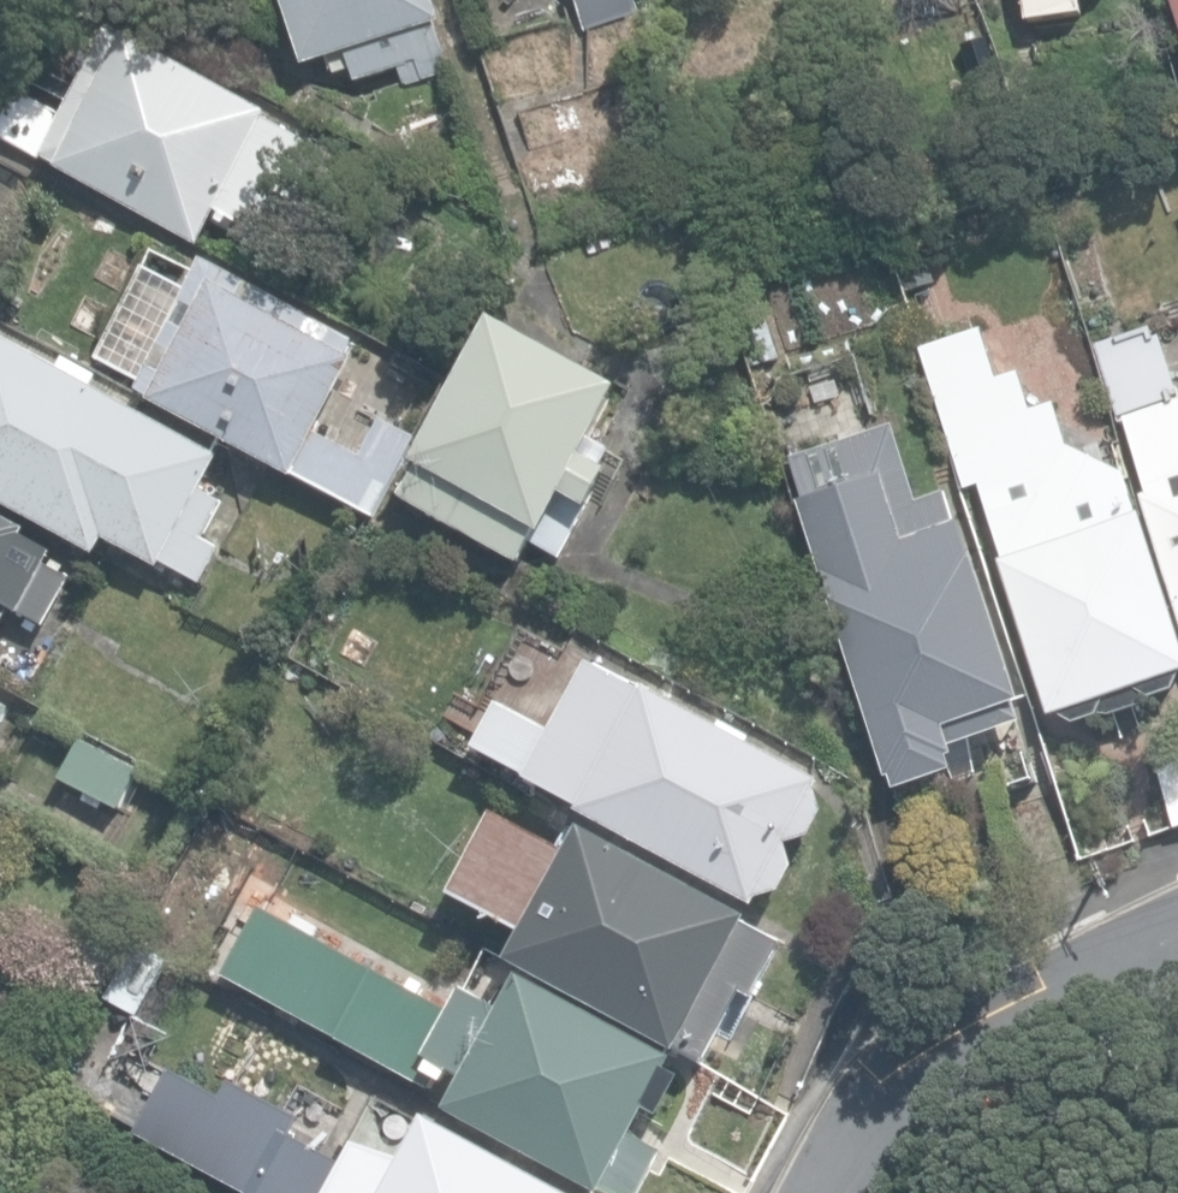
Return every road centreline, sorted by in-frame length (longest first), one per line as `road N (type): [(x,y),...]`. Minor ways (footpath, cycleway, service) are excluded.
road 1 (residential): [(1177,955),(996,1032),(857,1132),(821,1192)]

